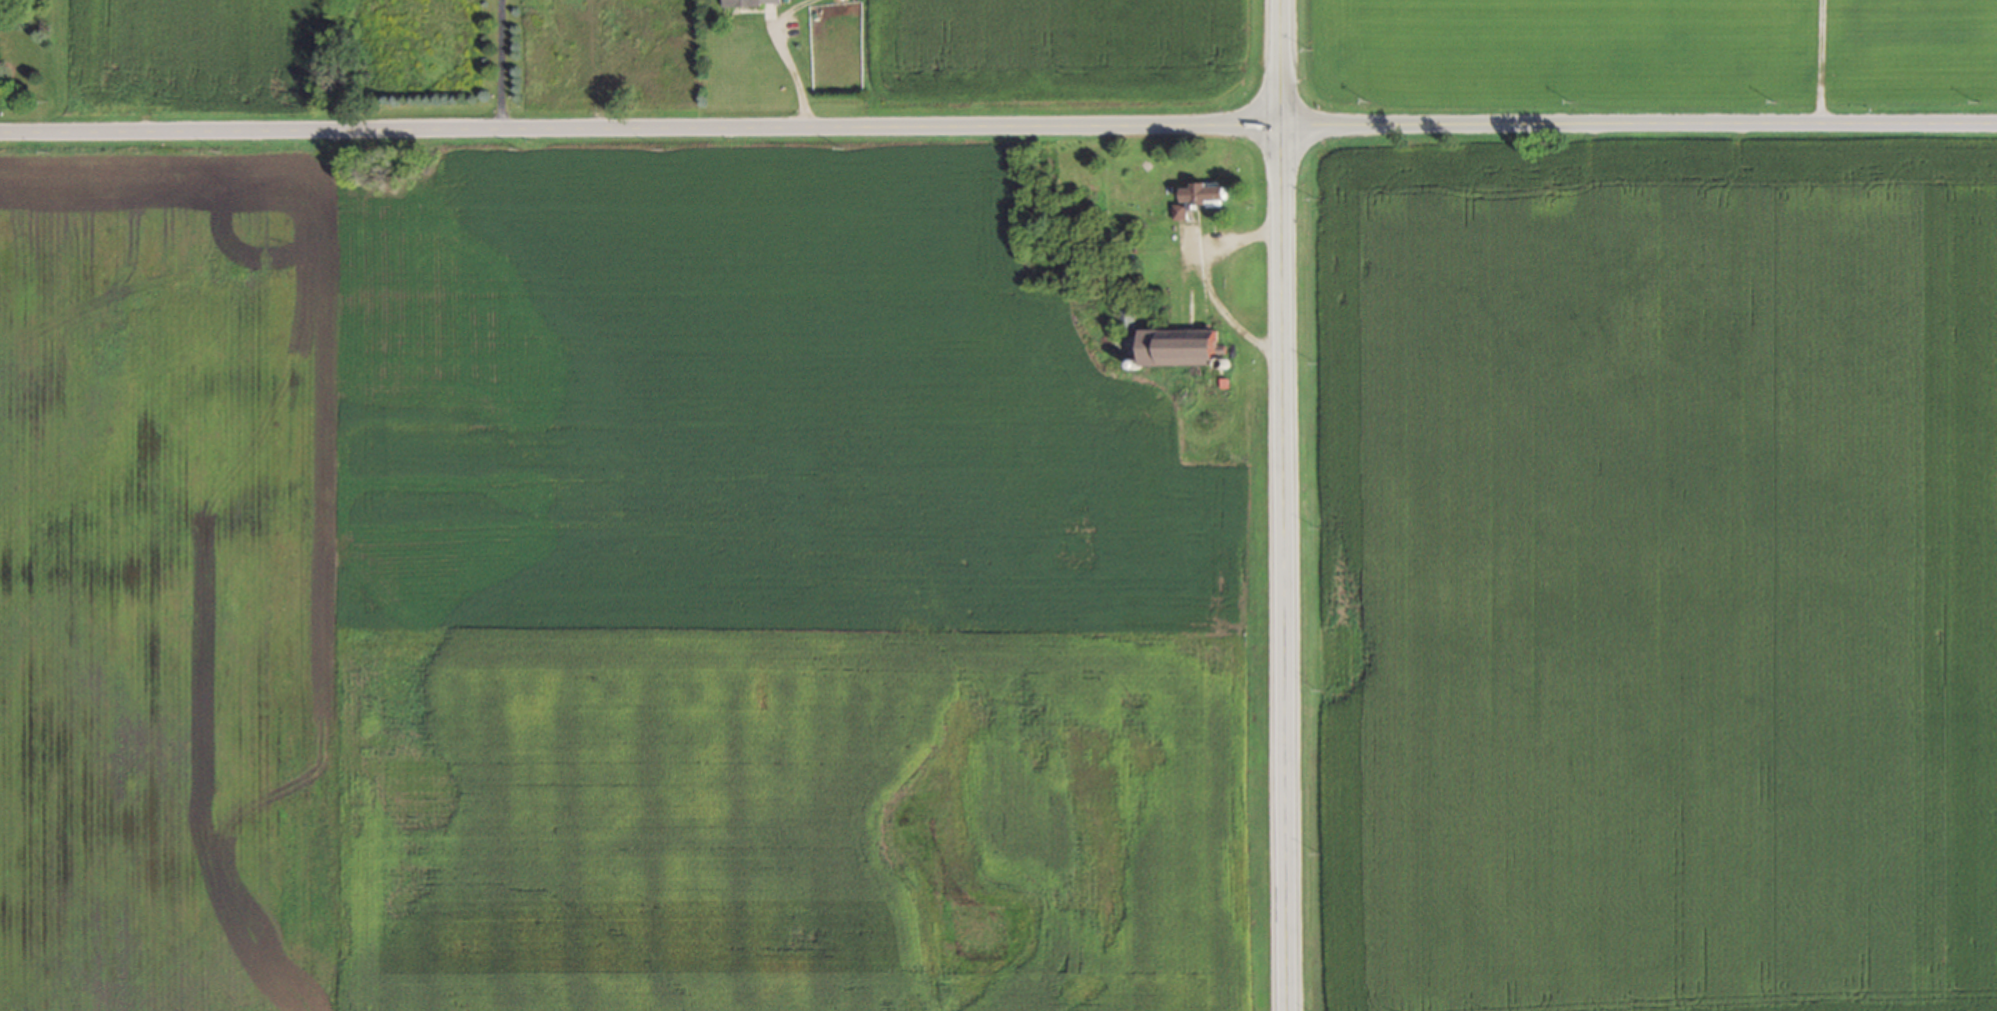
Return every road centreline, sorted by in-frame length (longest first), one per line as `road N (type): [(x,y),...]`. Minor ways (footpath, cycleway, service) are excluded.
road 1 (secondary): [(0,131),(1996,123)]
road 2 (tertiary): [(1281,0),(1288,1010)]

